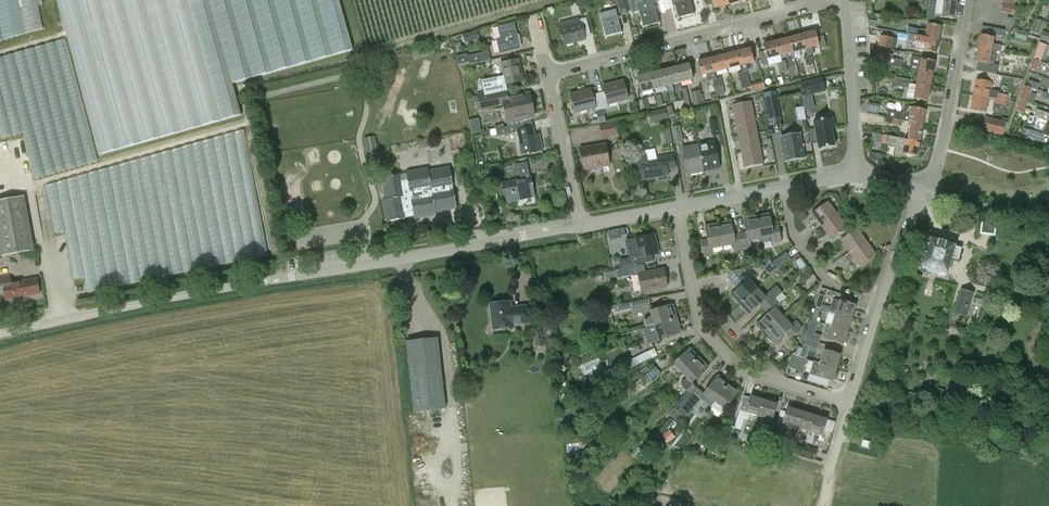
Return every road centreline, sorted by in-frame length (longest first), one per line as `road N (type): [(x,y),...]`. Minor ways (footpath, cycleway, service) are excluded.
road 1 (unclassified): [(579,225),(0,329)]
road 2 (residential): [(548,75),(831,0)]
road 3 (residential): [(933,195),(968,0)]
road 4 (residential): [(852,172),(843,0)]
road 5 (residential): [(882,285),(802,252),(783,228),(777,185)]
road 6 (residential): [(778,383),(714,348),(696,314),(690,271)]
road 7 (residential): [(579,225),(548,75)]
road 8 (residential): [(778,383),(690,271)]
road 9 (residential): [(848,403),(882,285)]

